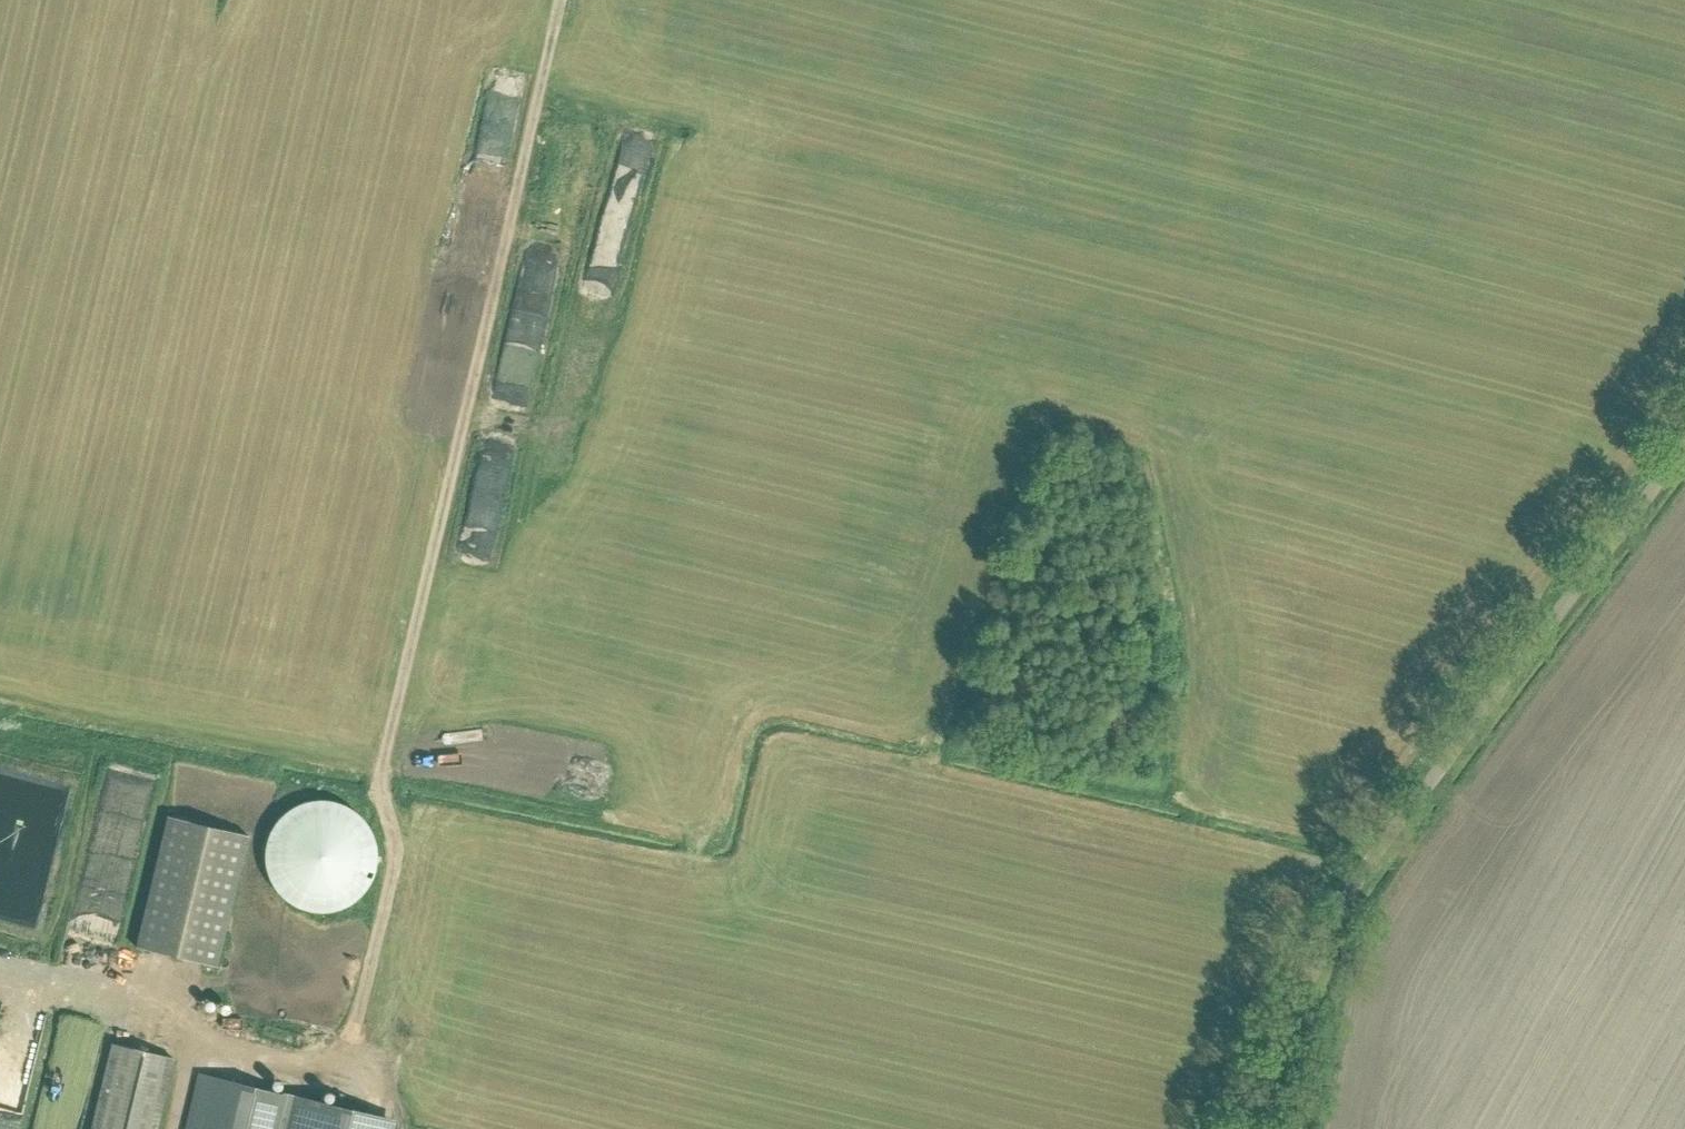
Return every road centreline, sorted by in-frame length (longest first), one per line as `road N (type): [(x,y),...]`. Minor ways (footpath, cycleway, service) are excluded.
road 1 (unclassified): [(1251,1128),(1346,892),(1684,450)]

